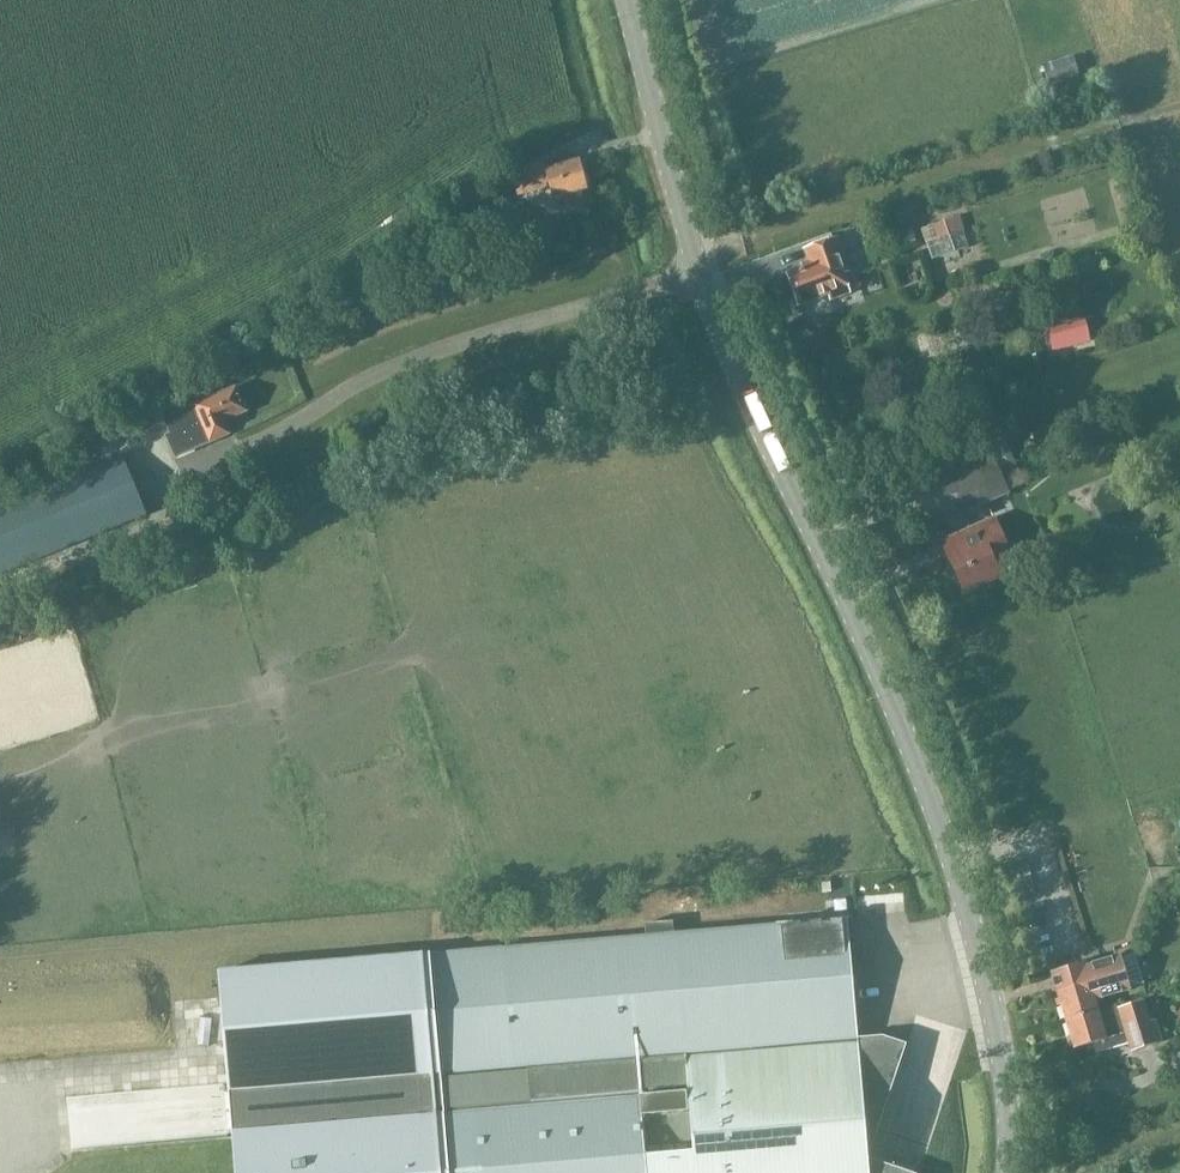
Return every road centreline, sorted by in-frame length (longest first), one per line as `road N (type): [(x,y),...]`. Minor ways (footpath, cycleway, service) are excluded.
road 1 (unclassified): [(1007,1172),(1003,1056),(936,814),(859,624),(717,328),(624,0)]

